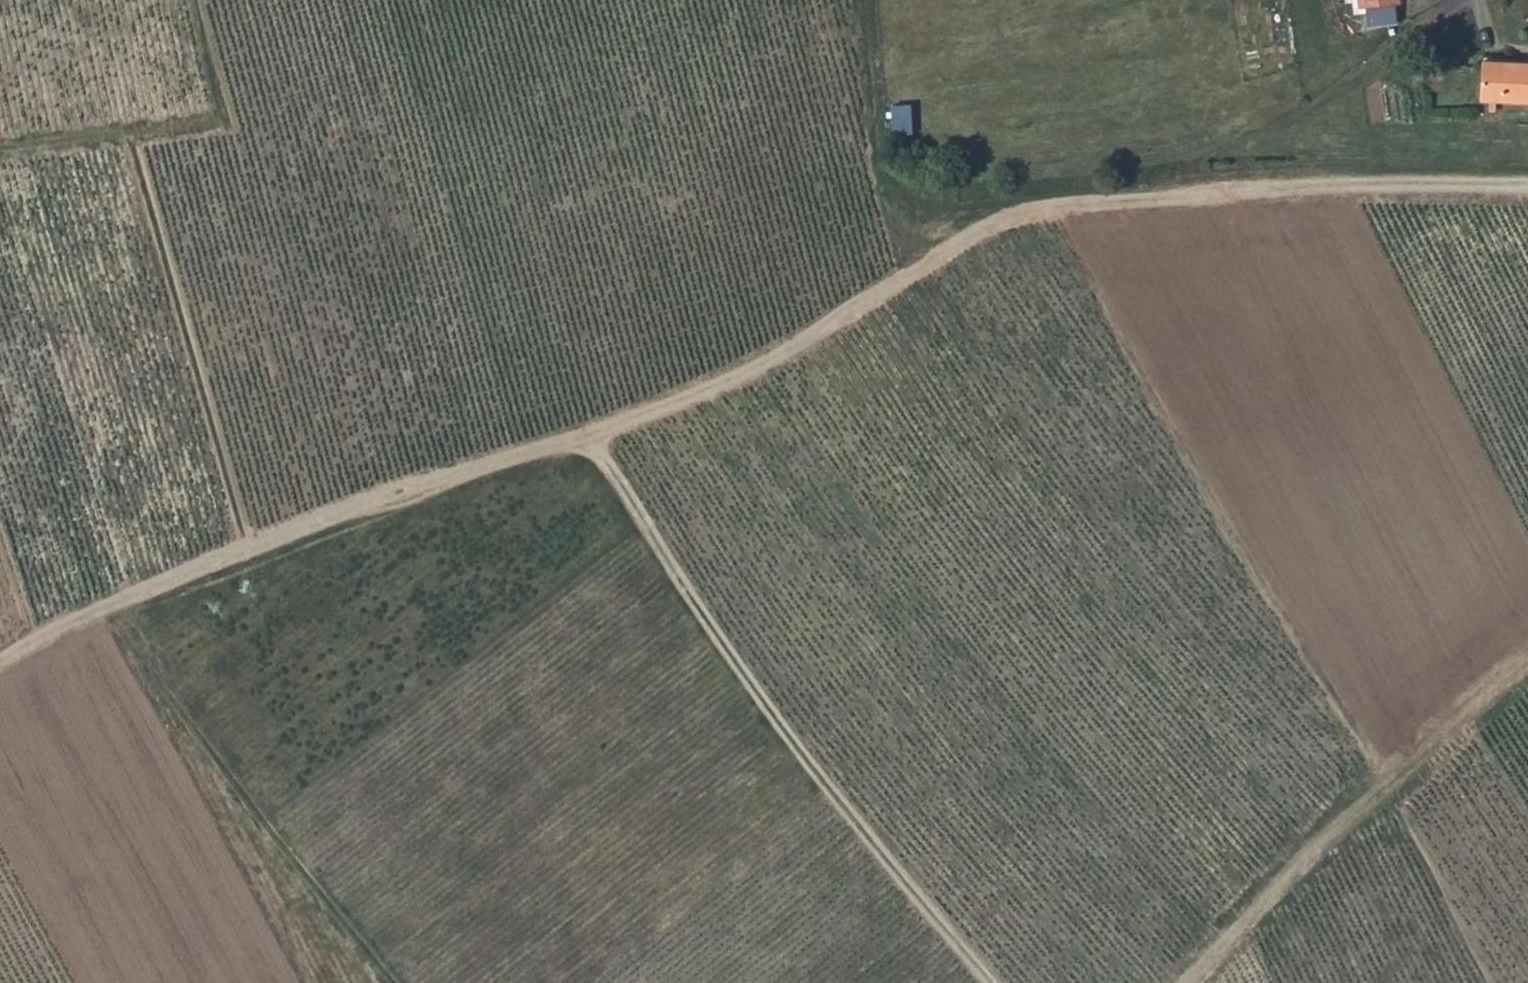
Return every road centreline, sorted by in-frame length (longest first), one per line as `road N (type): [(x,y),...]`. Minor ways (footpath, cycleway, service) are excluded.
road 1 (track): [(0,665),(103,606),(358,502),(580,437),(764,359),(981,227)]
road 2 (track): [(1527,185),(1265,187),(1080,205),(981,227)]
road 3 (track): [(1182,982),(1386,780),(1527,657)]

